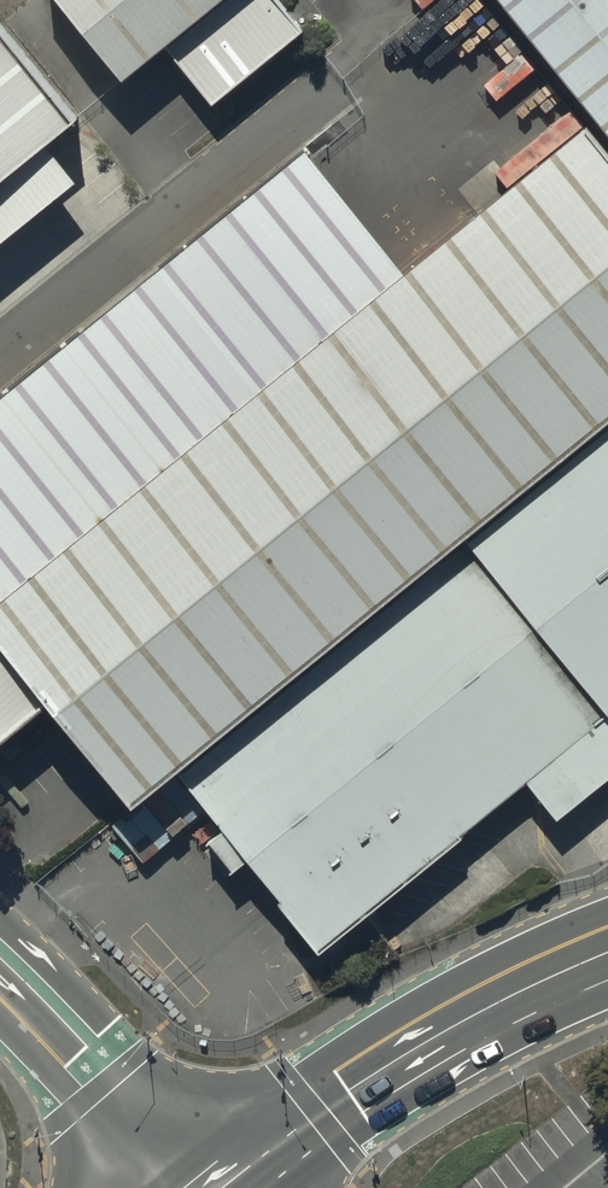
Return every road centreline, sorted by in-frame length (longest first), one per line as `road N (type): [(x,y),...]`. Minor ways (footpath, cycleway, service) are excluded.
road 1 (secondary): [(206,1187),(503,1000),(607,952)]
road 2 (tertiary): [(0,996),(90,1093),(205,1187)]

